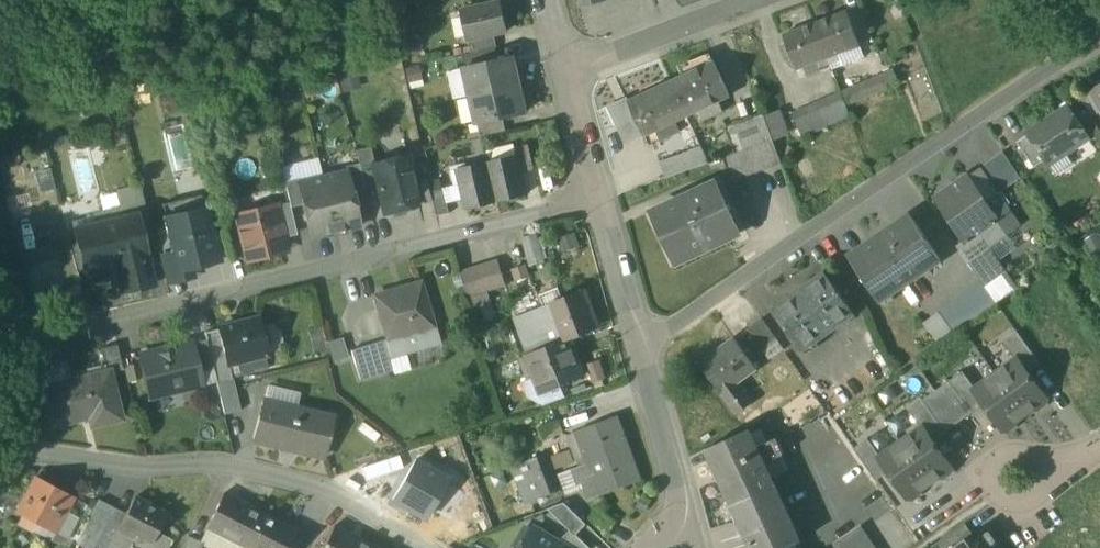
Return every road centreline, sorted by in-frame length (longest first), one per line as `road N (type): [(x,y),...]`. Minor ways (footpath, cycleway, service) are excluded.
road 1 (residential): [(23,340),(600,205)]
road 2 (residential): [(1099,39),(642,349)]
road 3 (residential): [(426,547),(332,492),(220,462),(143,467),(10,451),(0,471)]
road 4 (residential): [(571,78),(780,0)]
road 5 (residential): [(687,512),(642,349)]
road 6 (residential): [(642,349),(600,205)]
road 7 (track): [(0,334),(23,340),(10,451)]
road 8 (residential): [(600,205),(571,78)]

